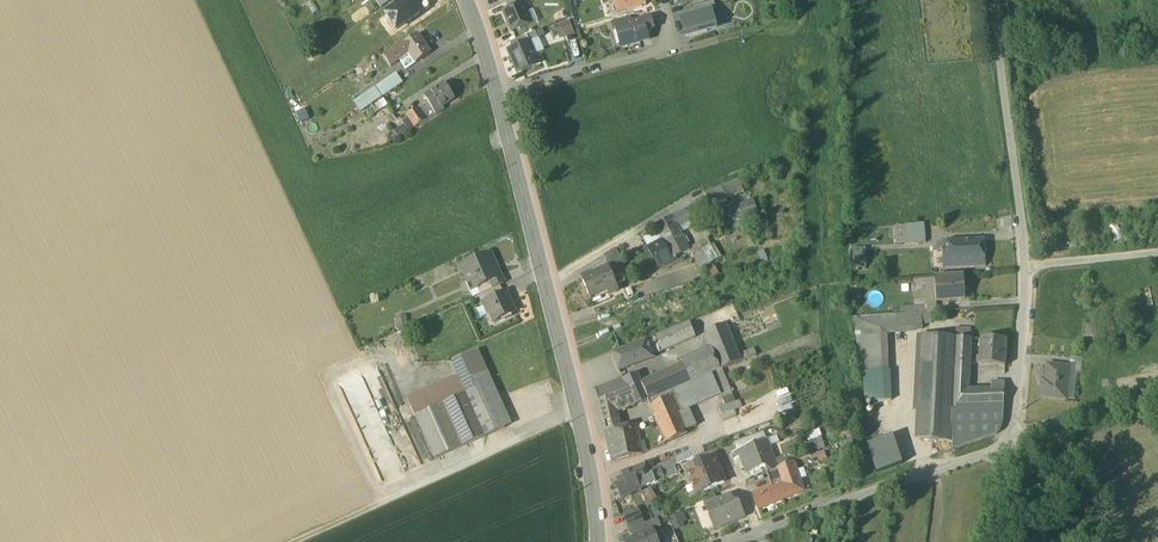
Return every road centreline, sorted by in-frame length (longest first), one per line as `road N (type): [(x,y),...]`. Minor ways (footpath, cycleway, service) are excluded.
road 1 (tertiary): [(598,541),(579,414),(497,94)]
road 2 (residential): [(999,0),(1029,266),(1012,440)]
road 3 (track): [(579,414),(294,541)]
road 4 (residential): [(759,530),(1012,440)]
road 5 (residential): [(497,94),(669,47),(657,0)]
road 6 (track): [(1012,440),(1157,393)]
road 7 (track): [(1157,254),(1029,266)]

